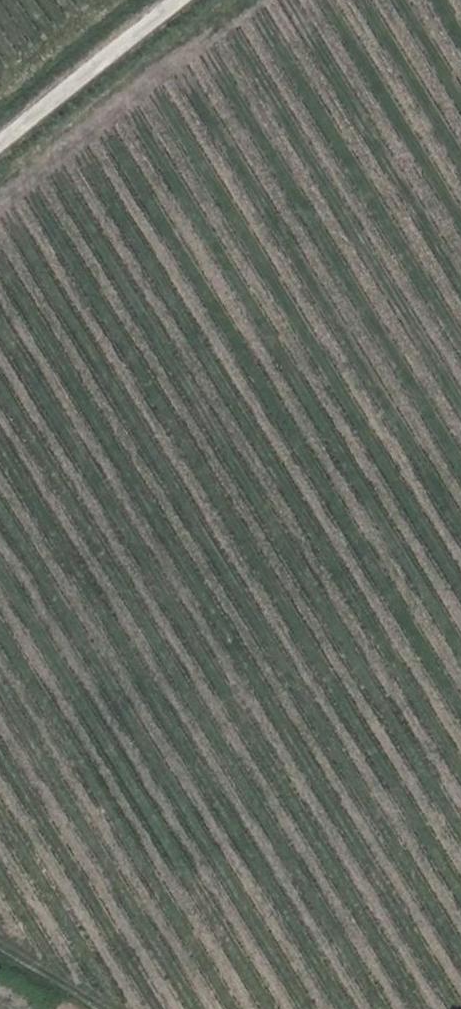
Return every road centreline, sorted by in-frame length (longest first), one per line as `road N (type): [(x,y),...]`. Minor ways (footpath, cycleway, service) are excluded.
road 1 (track): [(184,0),(0,147)]

